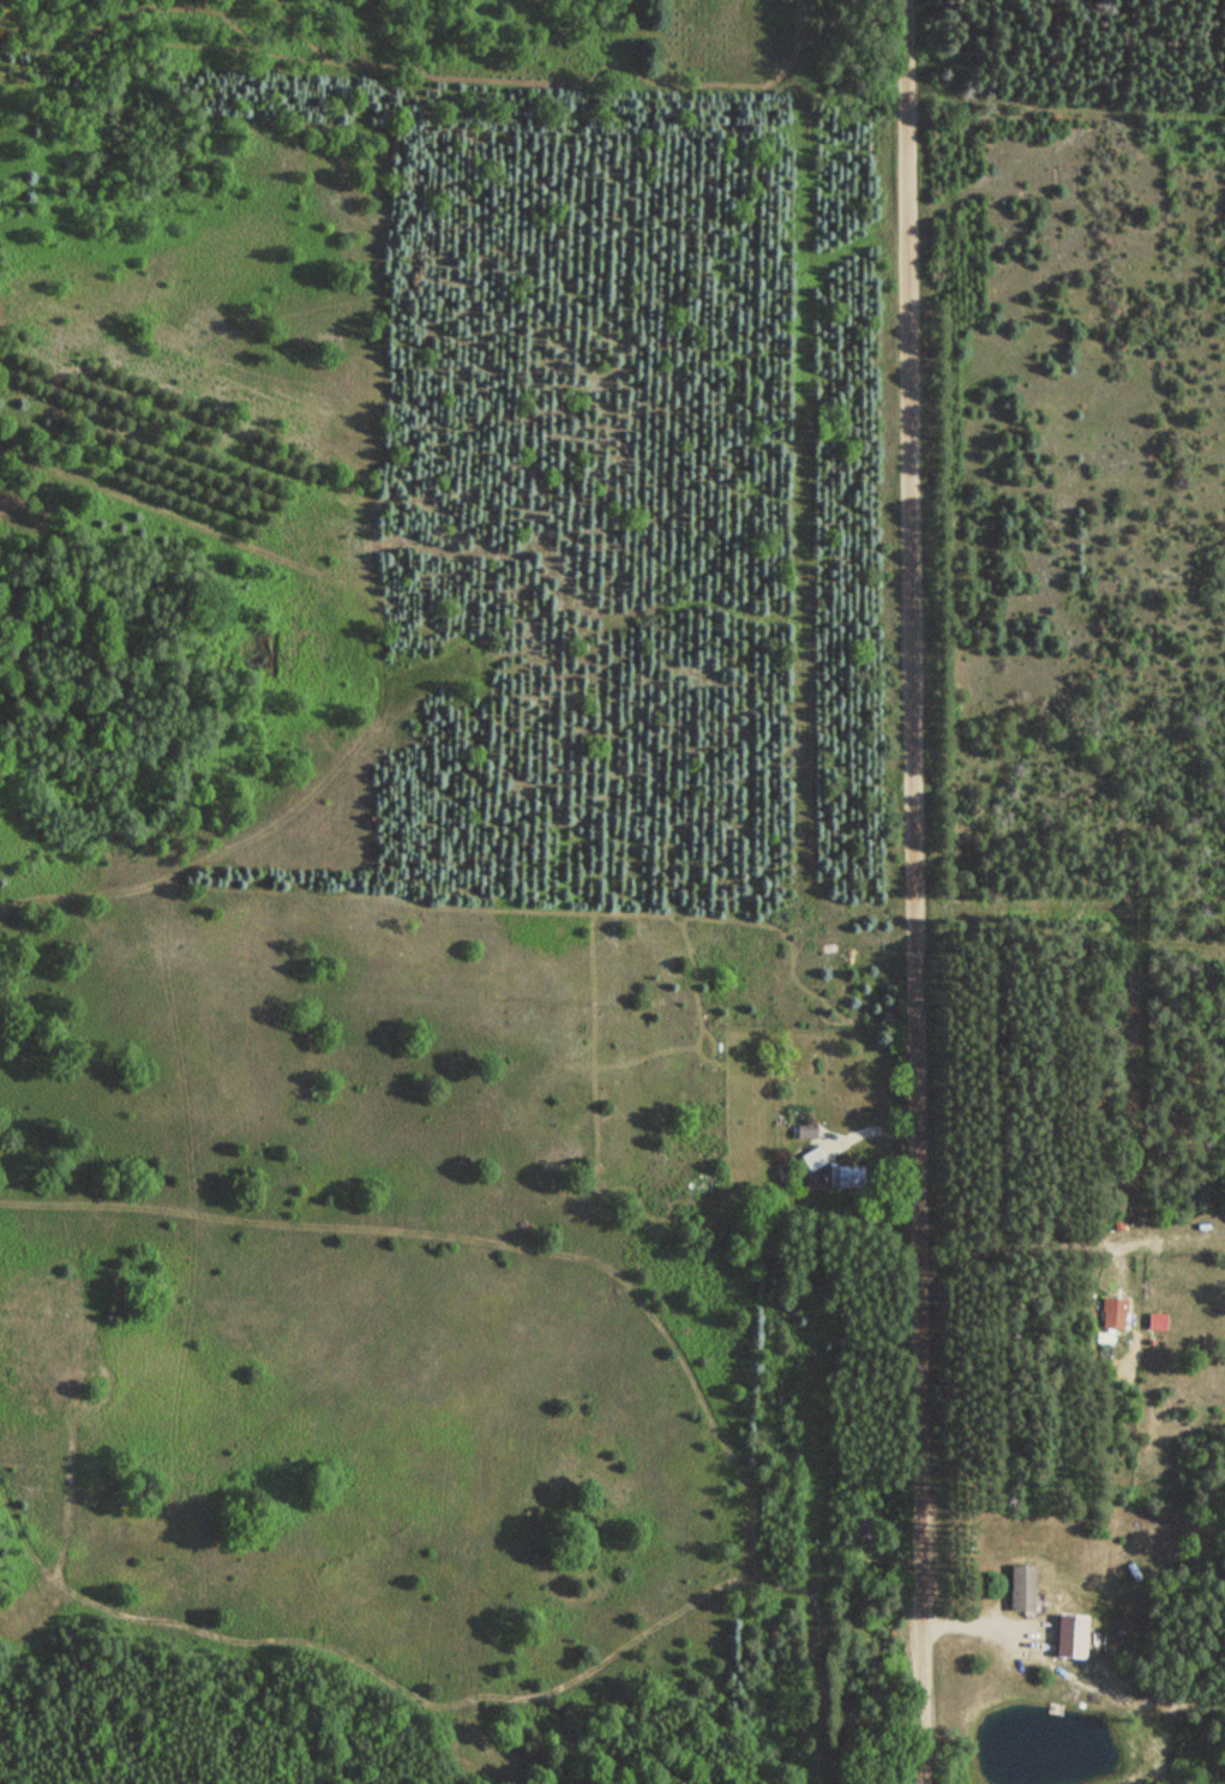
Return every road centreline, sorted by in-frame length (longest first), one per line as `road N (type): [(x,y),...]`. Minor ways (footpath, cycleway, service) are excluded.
road 1 (residential): [(926,1783),(905,0)]

